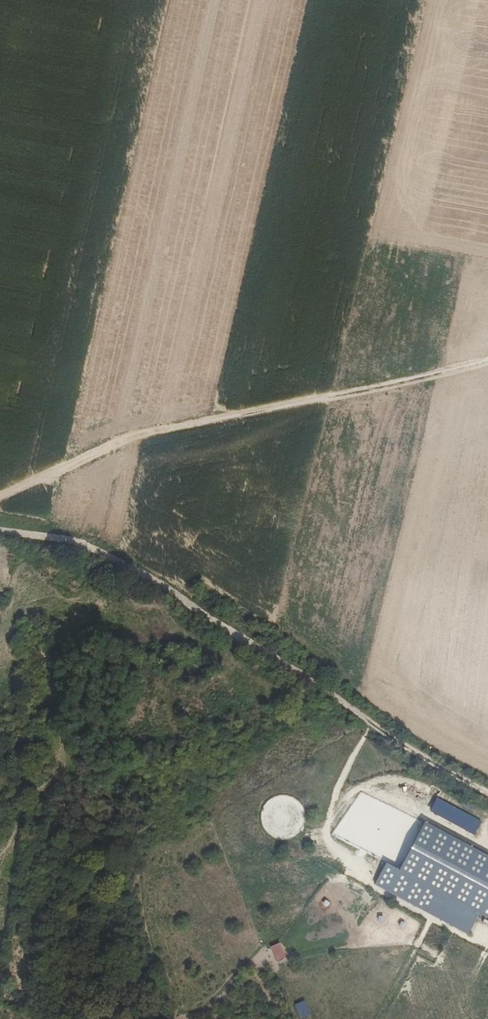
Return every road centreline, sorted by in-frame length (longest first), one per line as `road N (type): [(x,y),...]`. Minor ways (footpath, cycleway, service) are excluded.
road 1 (track): [(0,529),(58,538),(128,565),(487,792)]
road 2 (track): [(487,358),(84,458),(0,497)]

